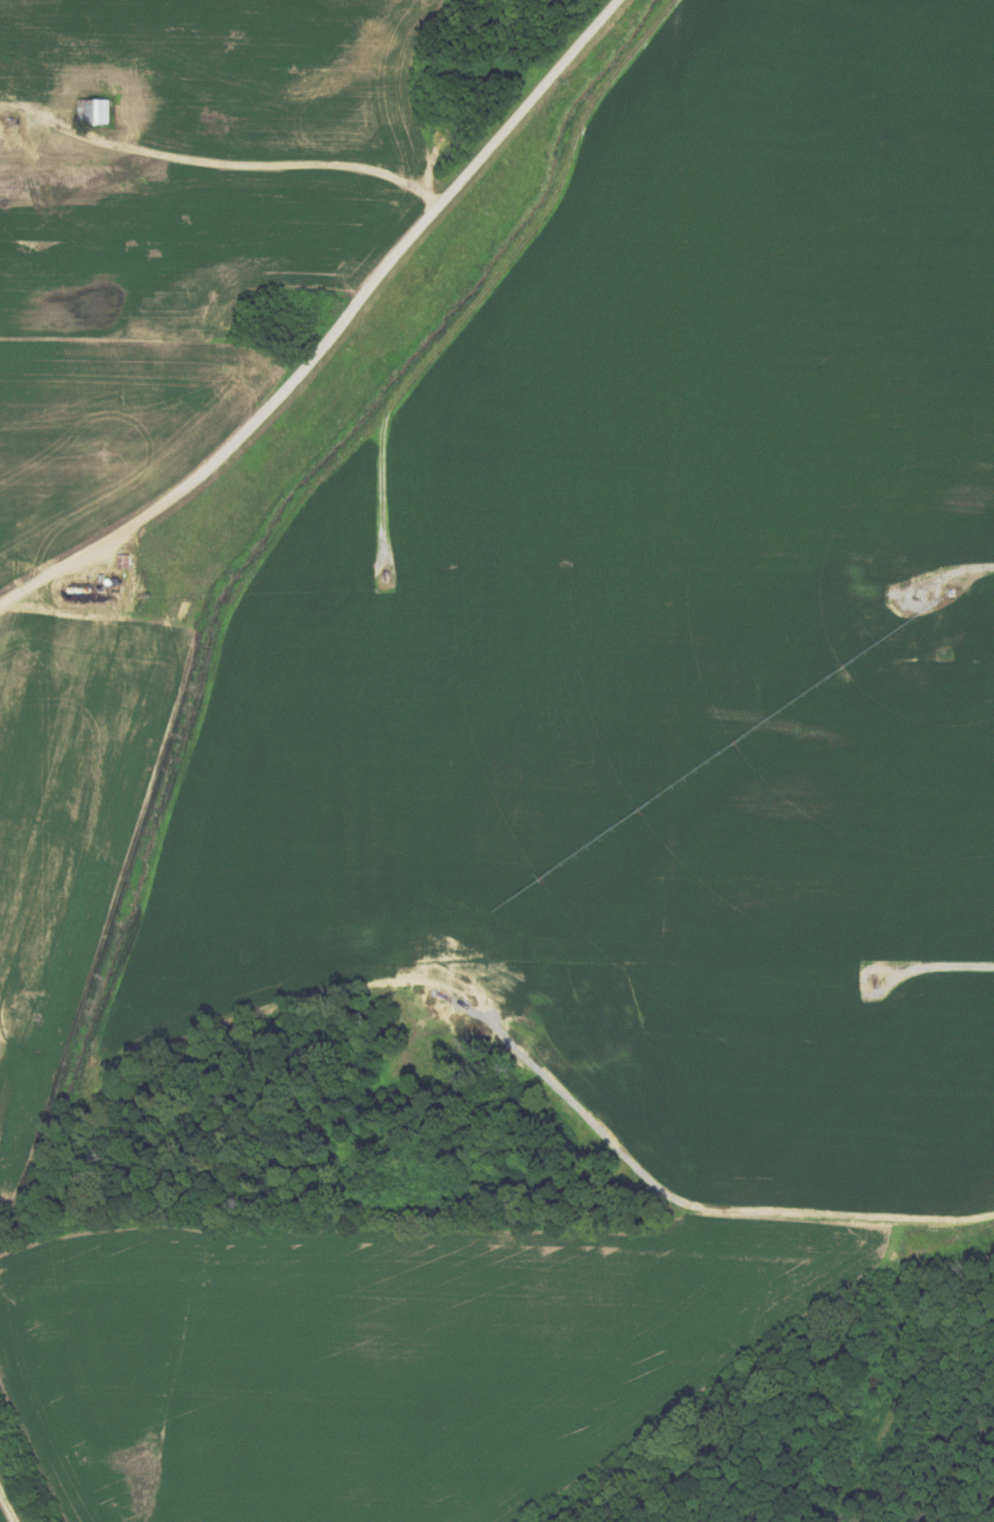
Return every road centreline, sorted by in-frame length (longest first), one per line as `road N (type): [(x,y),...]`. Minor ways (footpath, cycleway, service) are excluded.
road 1 (residential): [(0,605),(100,548),(263,415),(621,0)]
road 2 (track): [(568,1521),(899,1268),(993,1225)]

